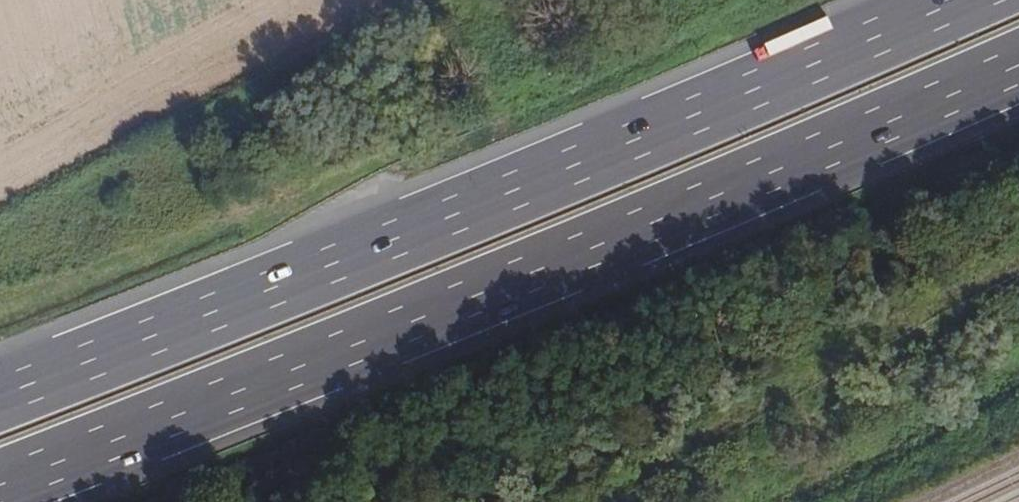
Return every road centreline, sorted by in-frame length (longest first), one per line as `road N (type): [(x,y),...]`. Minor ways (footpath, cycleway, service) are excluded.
road 1 (motorway): [(0,486),(356,347),(1018,65)]
road 2 (motorway): [(953,0),(0,396)]

